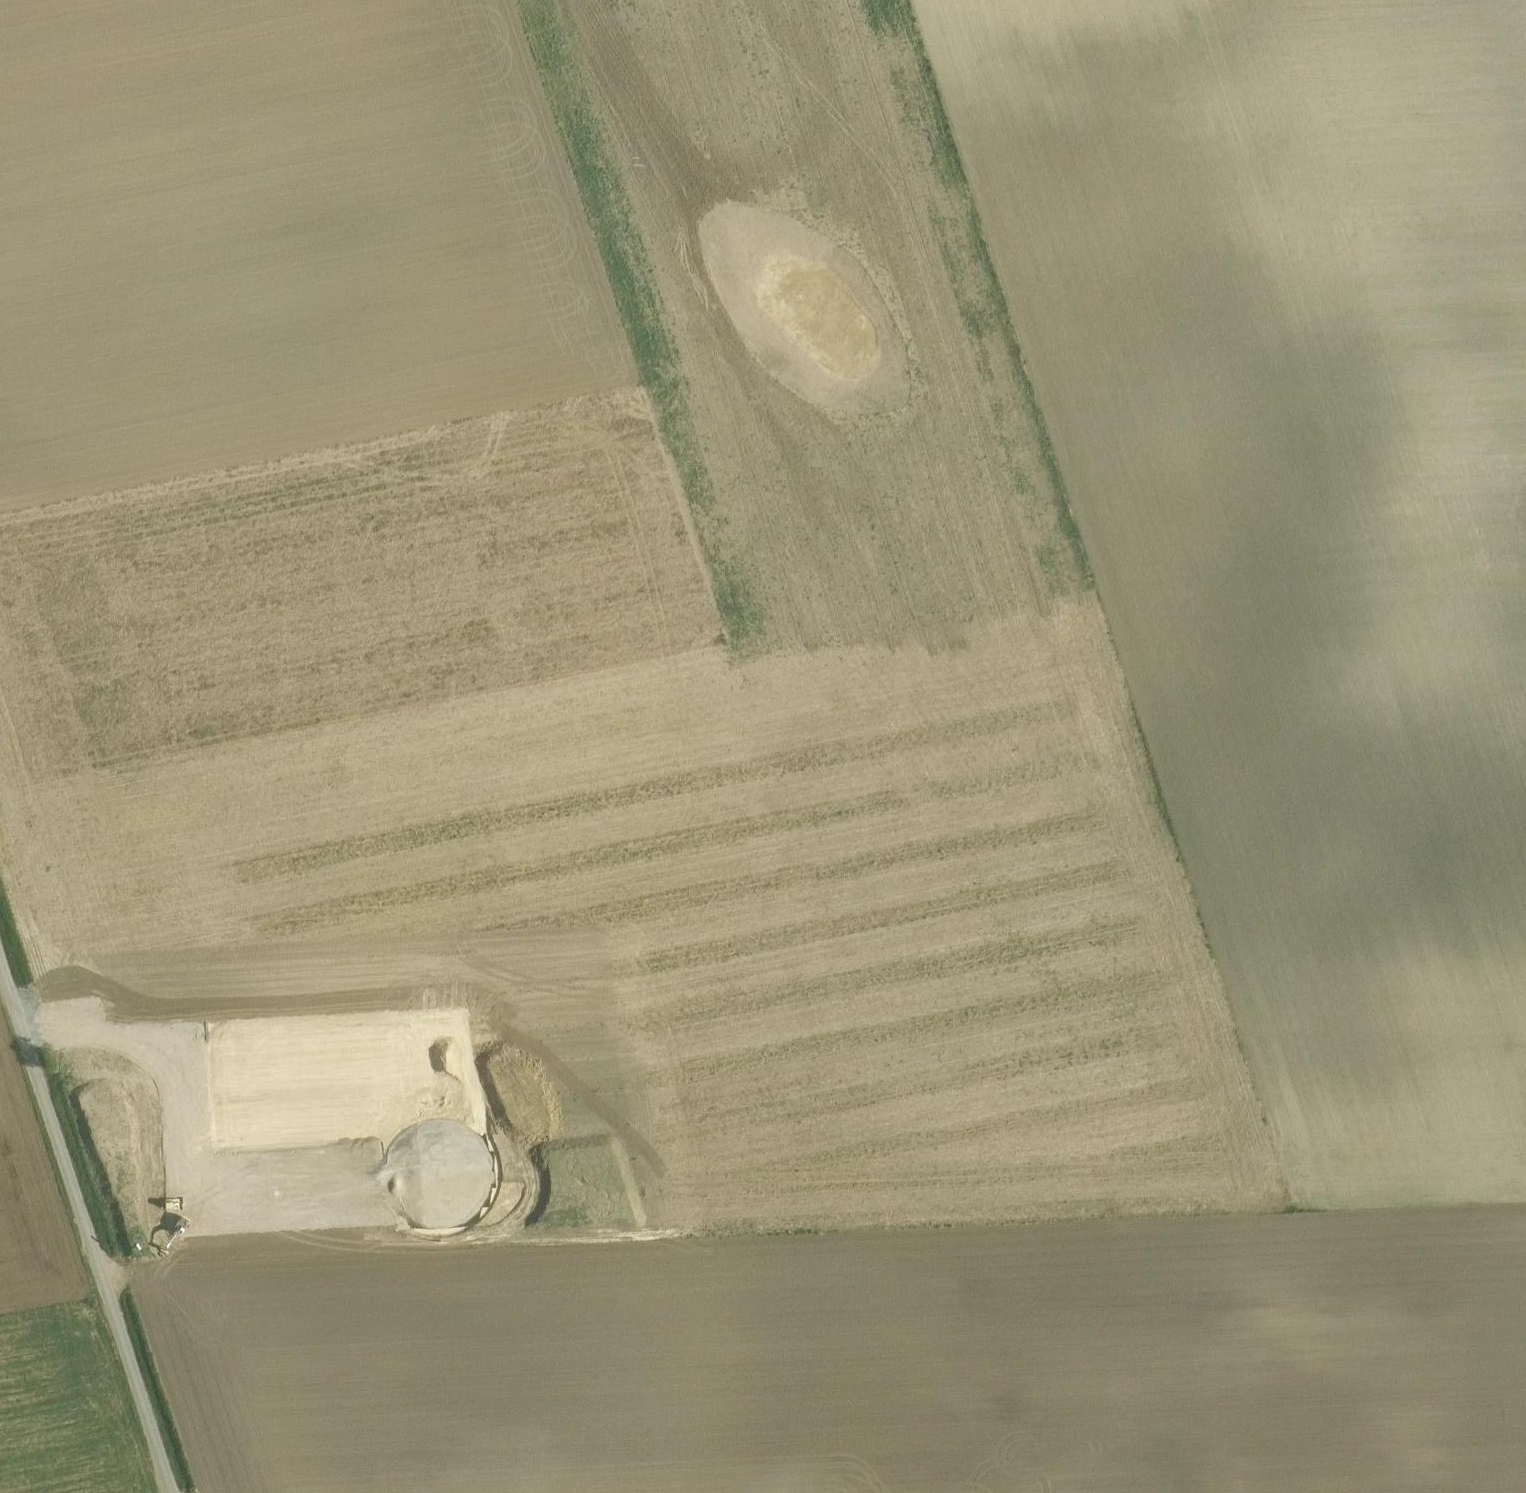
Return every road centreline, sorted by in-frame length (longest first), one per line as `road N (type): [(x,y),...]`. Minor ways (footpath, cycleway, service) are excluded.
road 1 (unclassified): [(172,1492),(0,959)]
road 2 (track): [(24,1033),(108,1038),(390,1134)]

